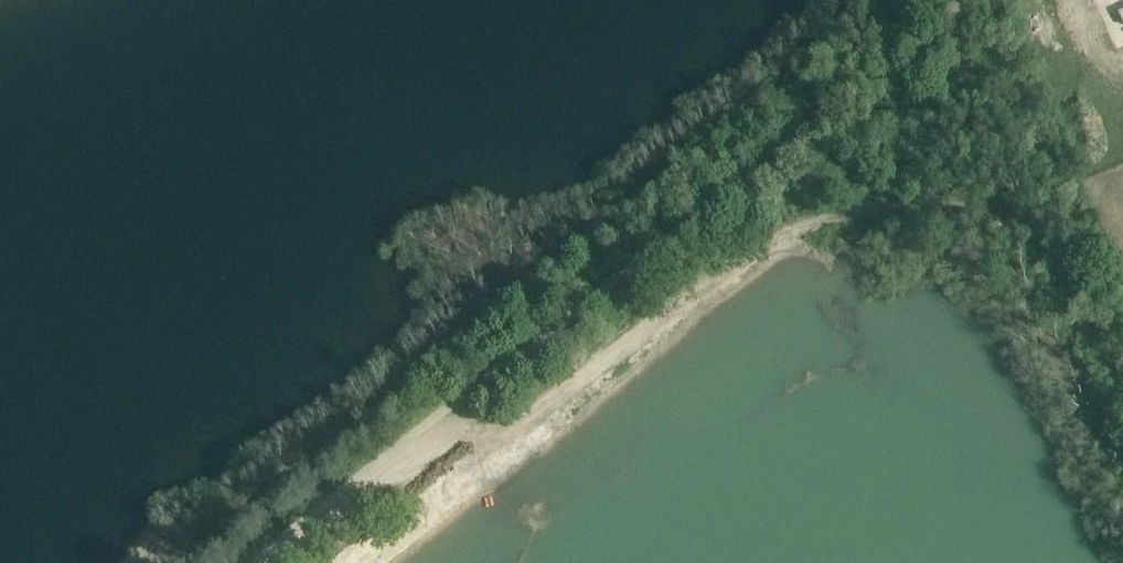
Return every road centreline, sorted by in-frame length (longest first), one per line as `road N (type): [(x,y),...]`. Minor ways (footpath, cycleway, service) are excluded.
road 1 (track): [(980,0),(276,562)]

